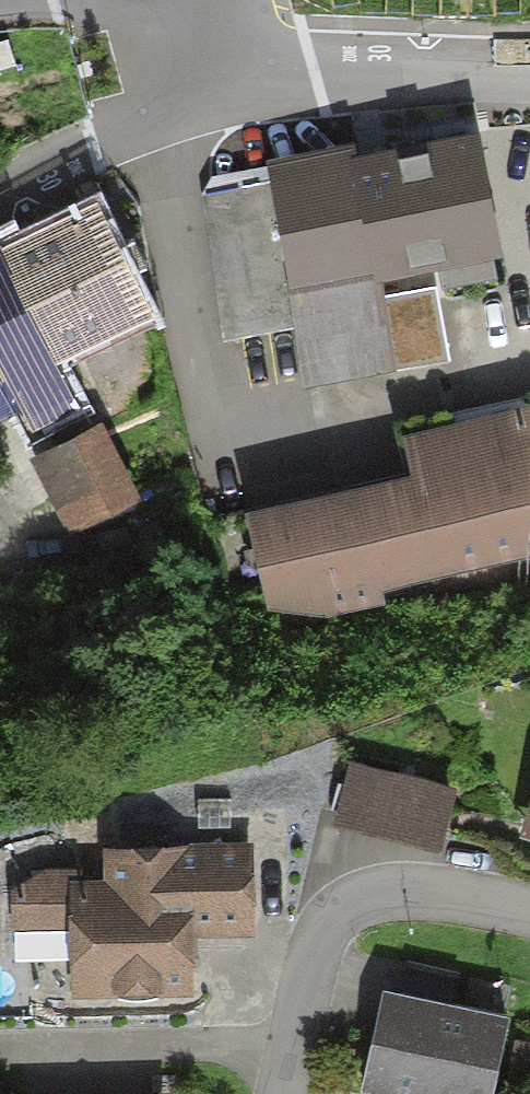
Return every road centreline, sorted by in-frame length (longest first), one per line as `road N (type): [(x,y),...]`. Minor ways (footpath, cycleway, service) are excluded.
road 1 (residential): [(273,1093),(289,1019),(321,933),(356,897),(404,887),(529,909)]
road 2 (residential): [(255,57),(209,98),(52,157),(0,194)]
road 3 (residential): [(529,65),(316,66),(255,57)]

